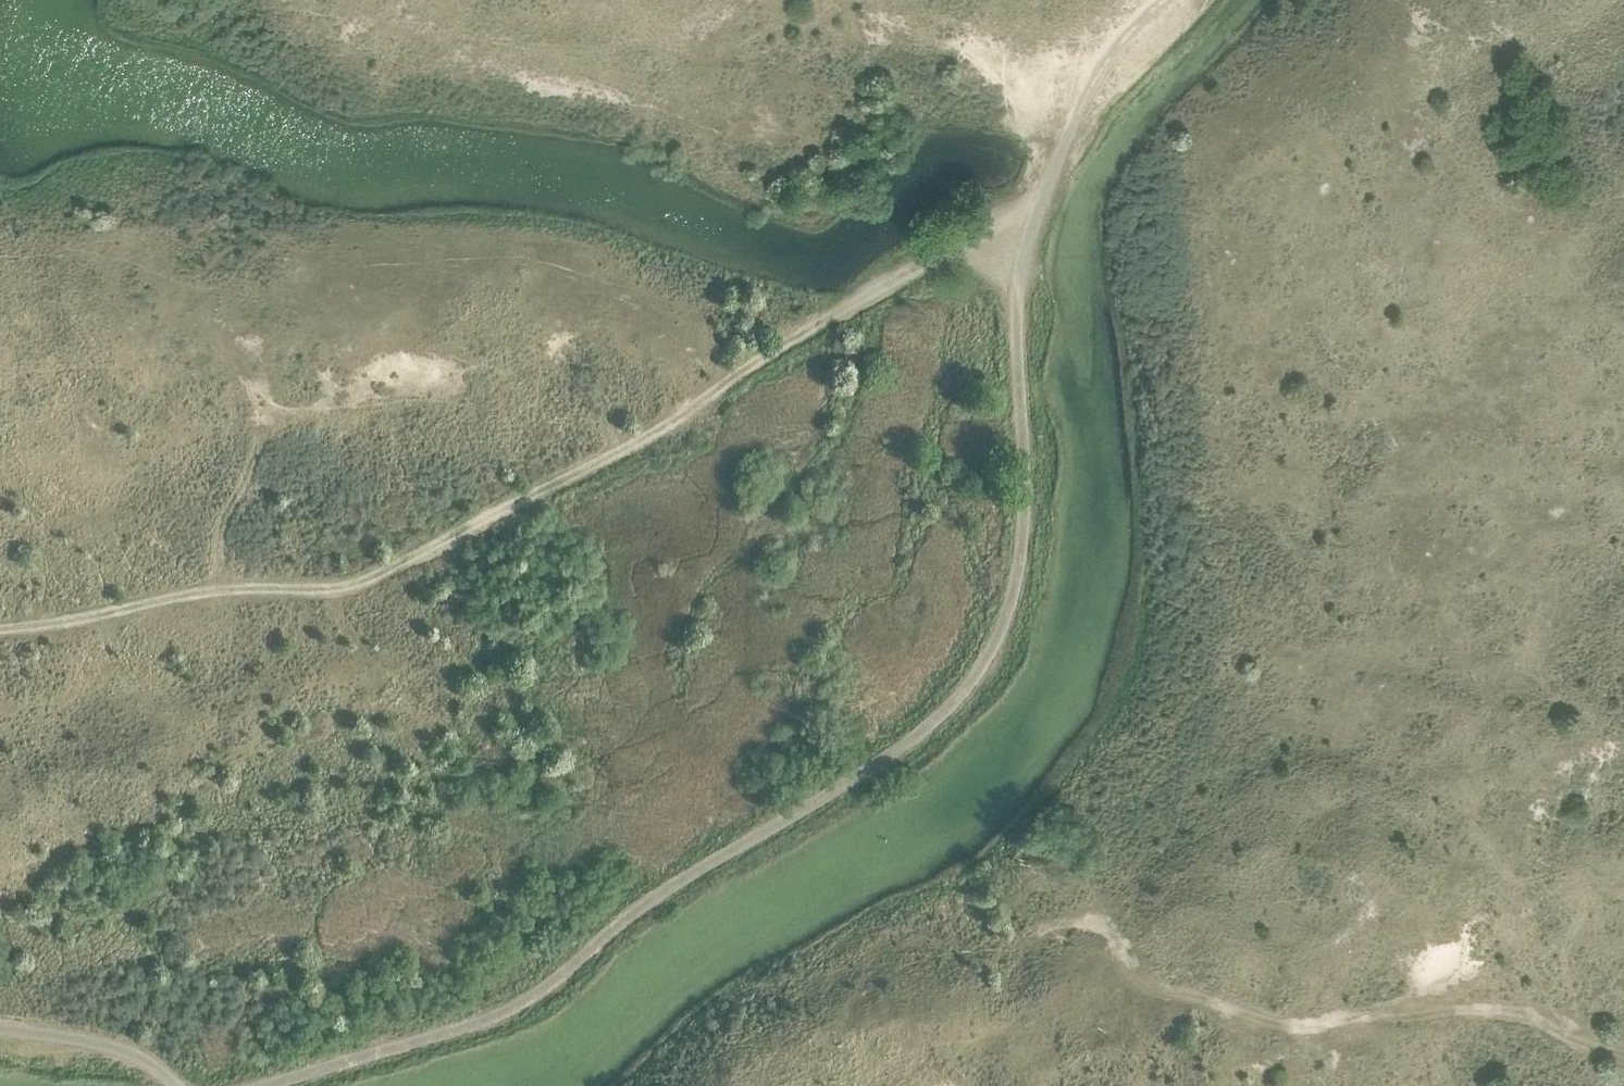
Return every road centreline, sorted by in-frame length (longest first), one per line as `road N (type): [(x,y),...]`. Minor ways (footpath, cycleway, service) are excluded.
road 1 (track): [(0,626),(213,592),(357,586),(632,445),(788,339),(928,266),(961,251),(1026,243)]
road 2 (track): [(1026,243),(1120,50),(1173,0)]
road 3 (track): [(0,1028),(91,1042),(164,1071),(177,1085)]

